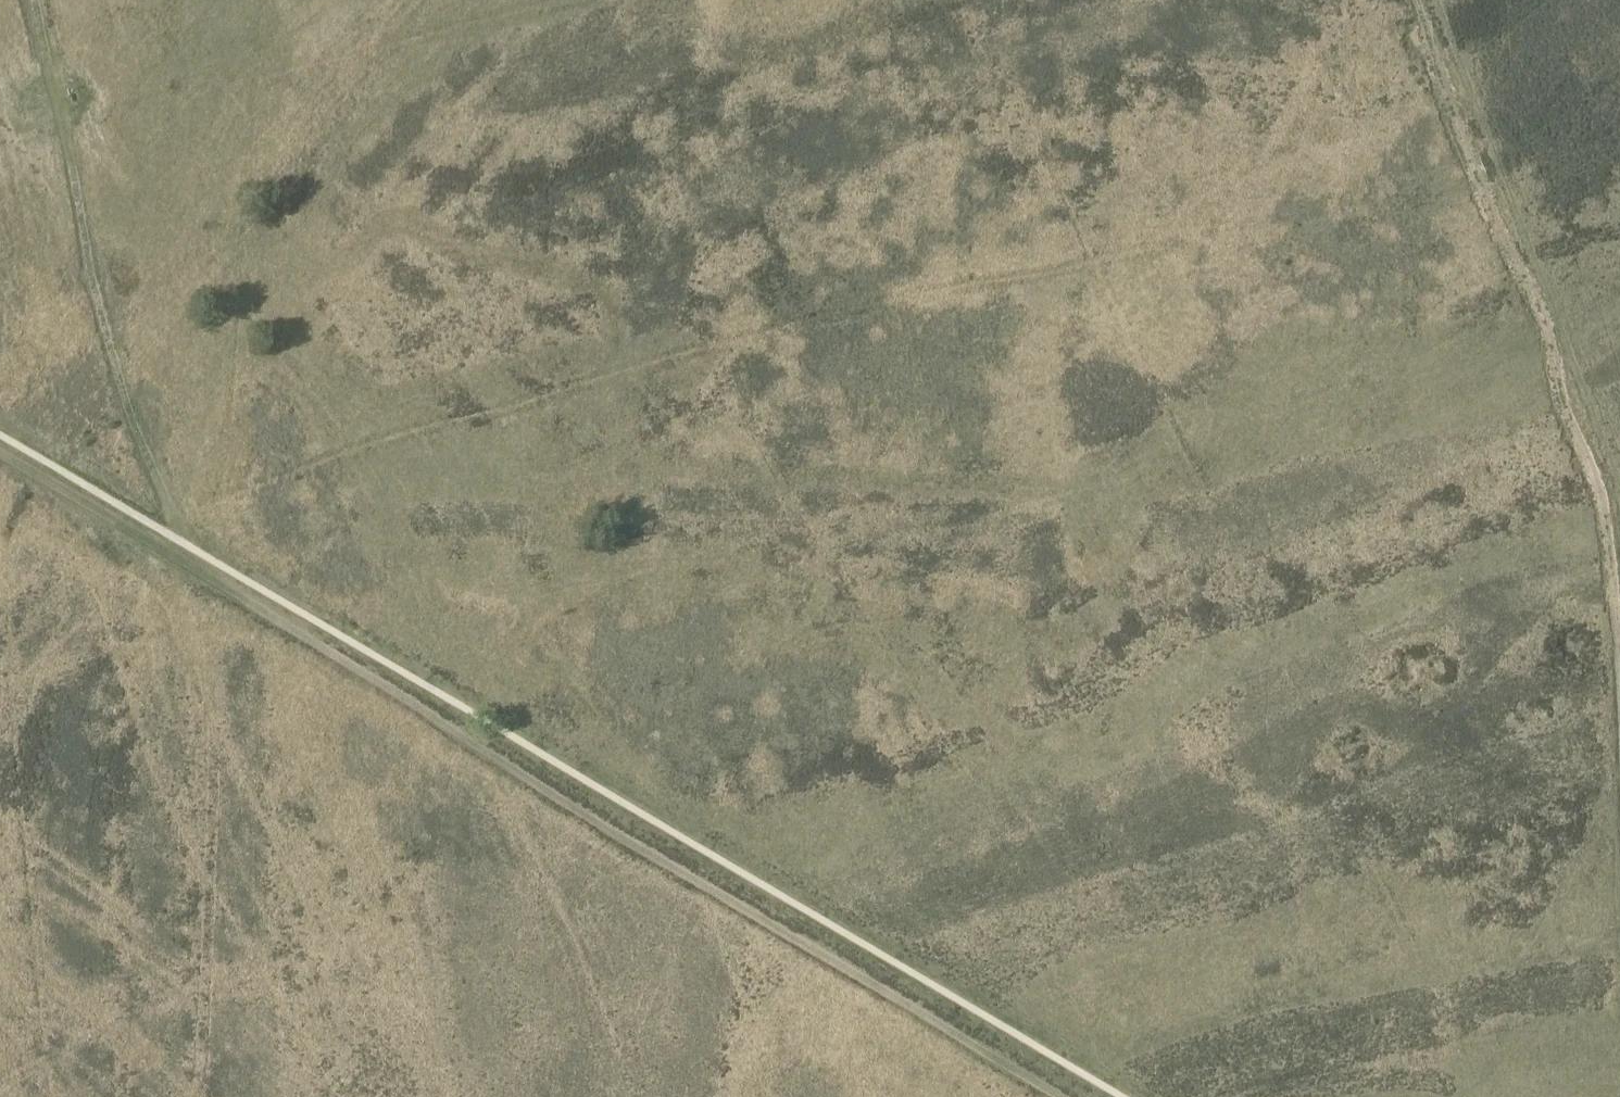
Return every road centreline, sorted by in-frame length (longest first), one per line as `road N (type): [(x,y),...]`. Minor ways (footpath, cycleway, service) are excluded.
road 1 (track): [(0,456),(1065,1096)]
road 2 (track): [(1619,600),(1597,480),(1512,287),(1498,221),(1449,111),(1417,0)]
road 3 (track): [(209,577),(163,491),(125,387),(38,0)]

